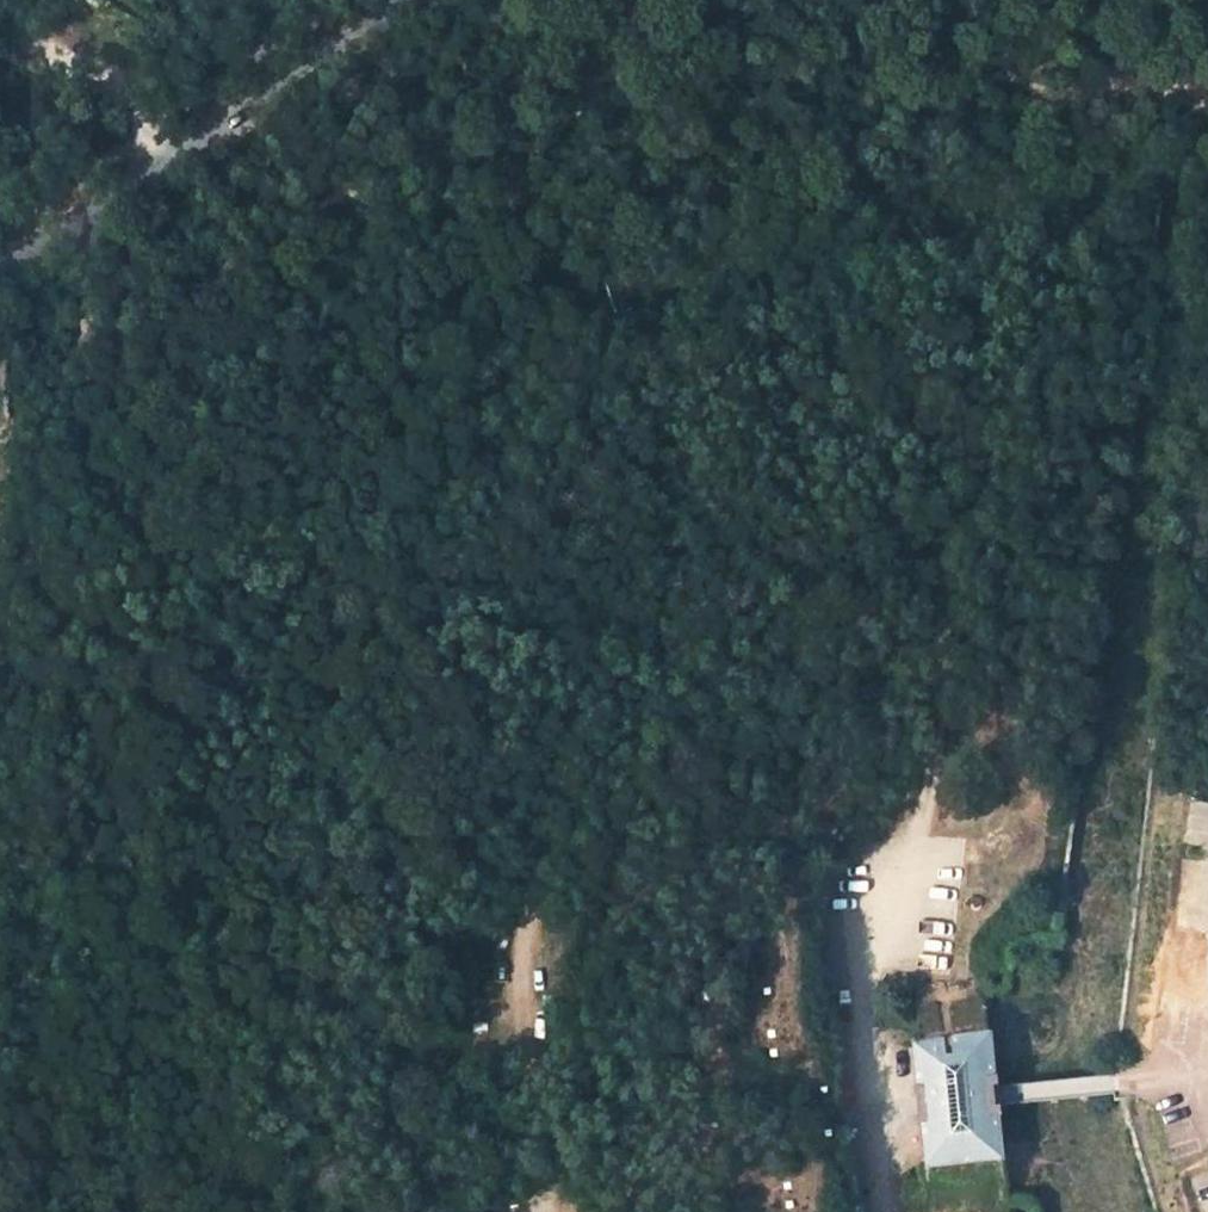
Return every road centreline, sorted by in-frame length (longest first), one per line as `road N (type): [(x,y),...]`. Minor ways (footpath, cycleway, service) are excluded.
road 1 (unclassified): [(409,0),(0,268)]

